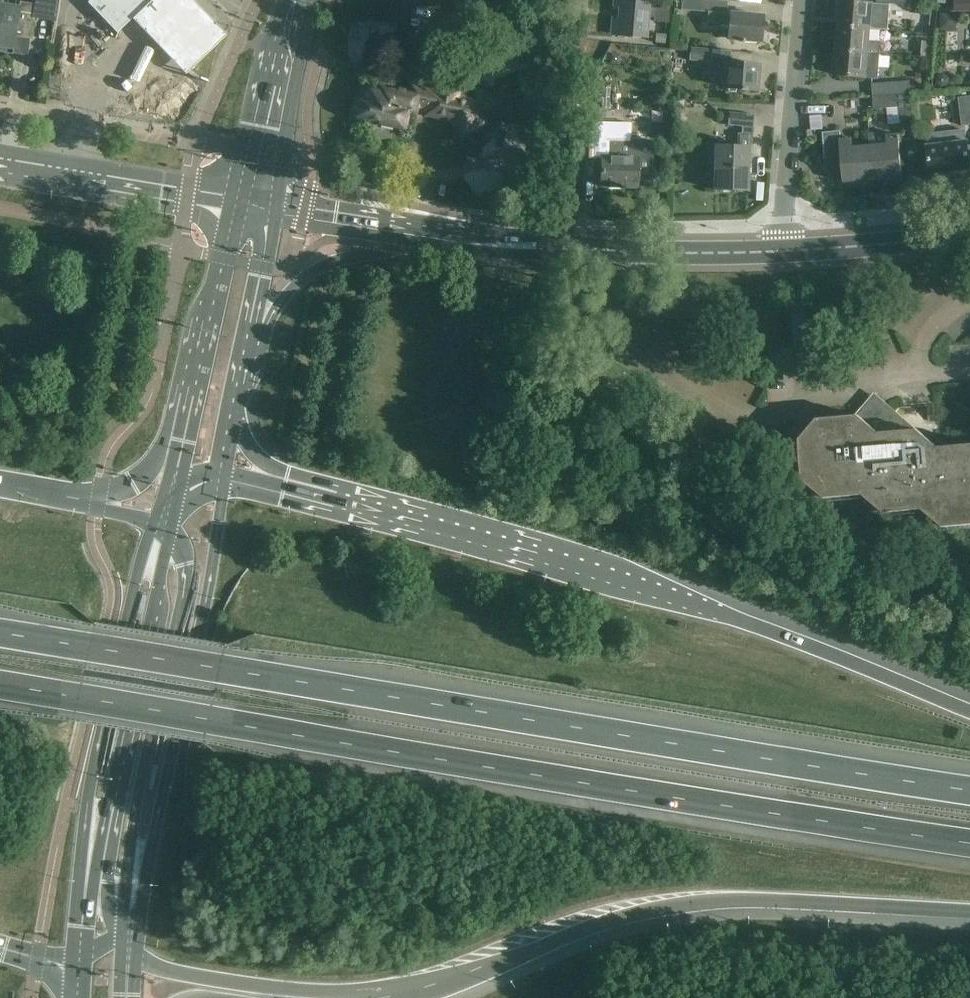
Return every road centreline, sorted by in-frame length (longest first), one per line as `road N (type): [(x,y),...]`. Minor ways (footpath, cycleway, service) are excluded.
road 1 (motorway): [(0,686),(969,842)]
road 2 (motorway): [(969,788),(0,634)]
road 3 (motorway): [(969,711),(572,561),(284,486)]
road 4 (motorway): [(382,997),(667,908),(745,901),(969,912)]
road 5 (secondary): [(130,927),(201,625),(224,479)]
road 6 (motorway): [(130,927),(137,800),(183,592),(183,556),(169,533)]
road 7 (primary): [(152,524),(95,758),(85,887)]
road 8 (primary): [(169,533),(108,806)]
road 9 (residential): [(552,247),(574,0)]
road 10 (residential): [(781,246),(804,0)]
road 11 (residential): [(0,158),(237,199)]
road 12 (motorway): [(128,950),(165,970),(352,997)]
road 13 (tertiary): [(552,247),(781,246)]
road 14 (secondary): [(276,212),(308,23),(303,0)]
road 15 (secondary): [(256,323),(311,271),(446,236)]
road 16 (secondary): [(298,0),(269,51),(237,199)]
road 17 (secondary): [(237,199),(192,397)]
road 18 (tertiary): [(781,246),(969,231)]
road 19 (tertiary): [(276,212),(446,236)]
road 20 (residential): [(809,401),(906,376),(969,372)]
road 21 (motorway): [(192,397),(149,471),(97,502)]
road 22 (motorway): [(108,806),(108,905),(119,936)]

